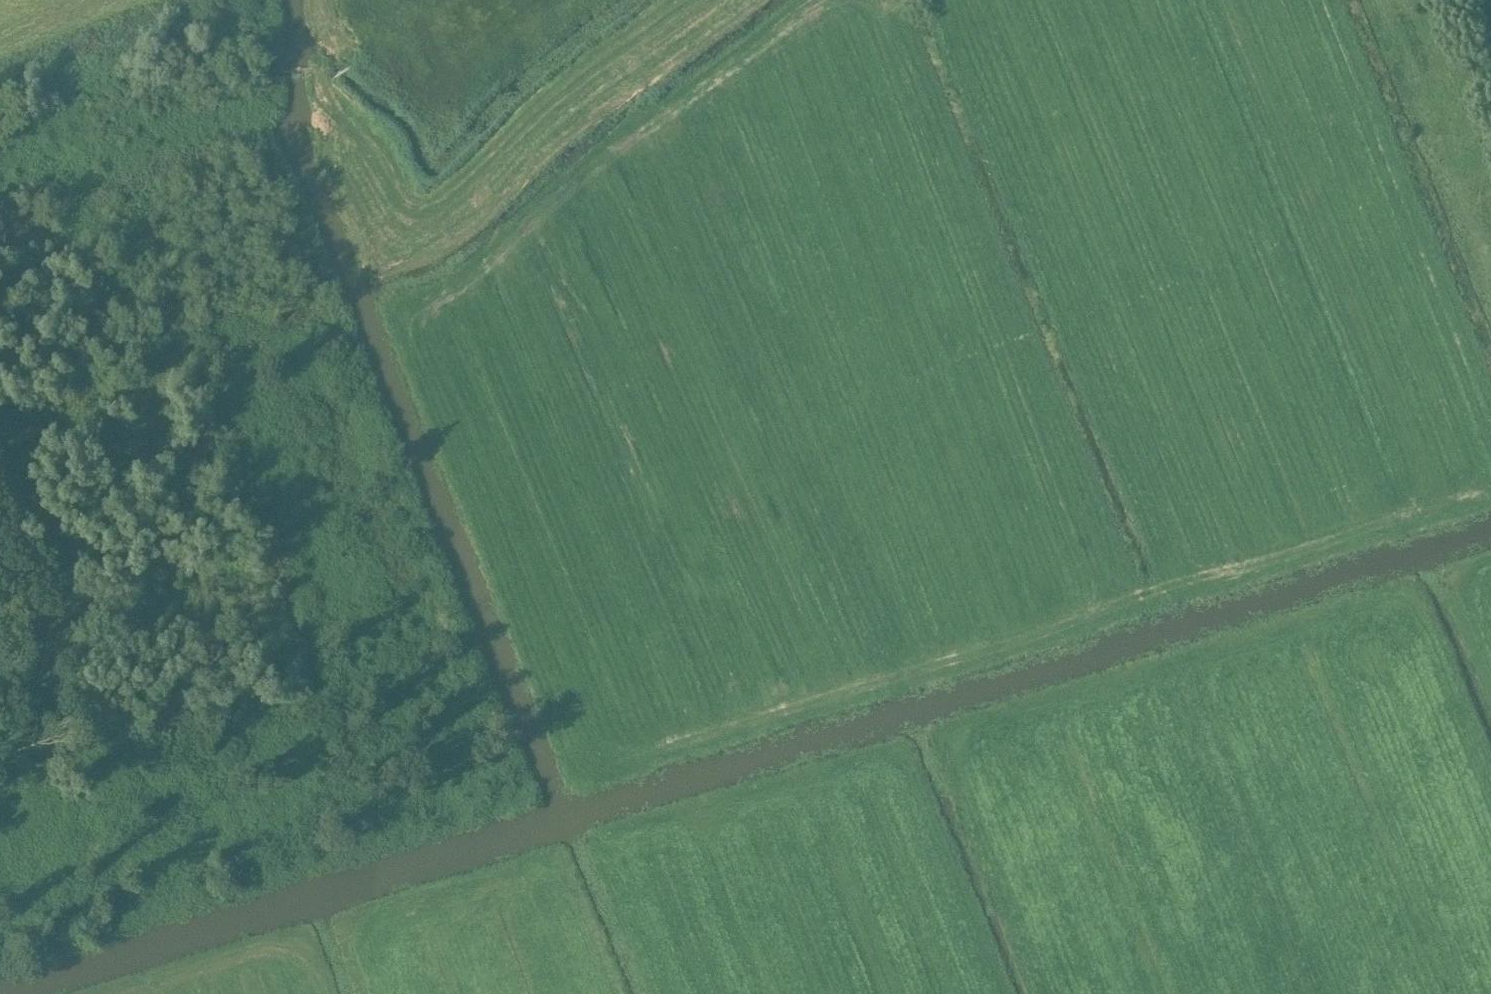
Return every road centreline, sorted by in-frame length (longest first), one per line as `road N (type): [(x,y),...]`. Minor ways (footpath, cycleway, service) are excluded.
road 1 (track): [(431,309),(781,27),(830,0)]

